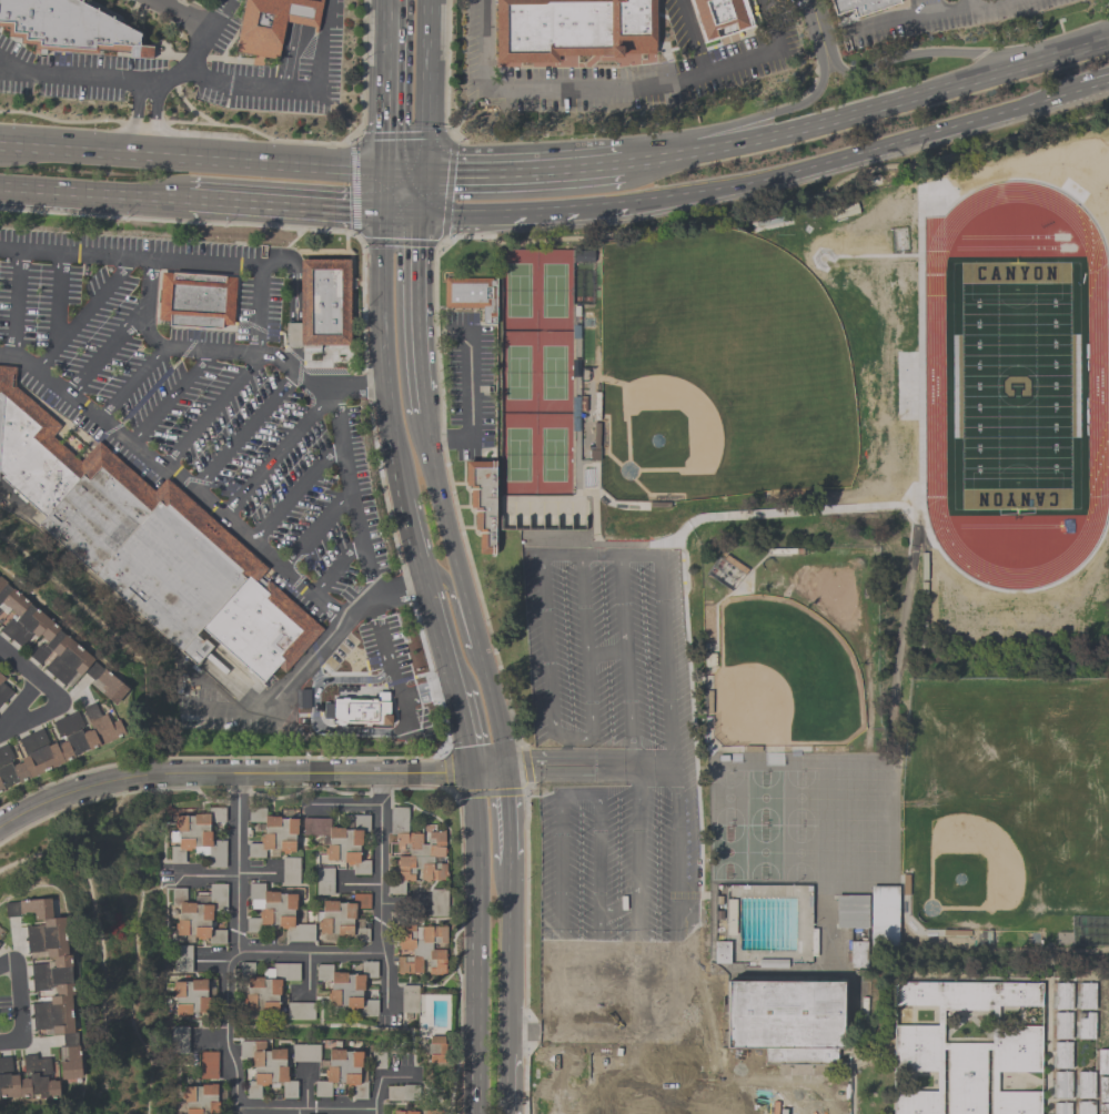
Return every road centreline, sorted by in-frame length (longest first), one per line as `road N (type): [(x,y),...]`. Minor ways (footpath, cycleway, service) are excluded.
road 1 (primary): [(1108,42),(807,129),(625,162)]
road 2 (primary): [(628,205),(736,190),(1079,92)]
road 3 (residential): [(380,772),(134,771),(64,789),(0,823)]
road 4 (primary): [(386,171),(0,143)]
road 5 (primary): [(506,776),(424,415)]
road 6 (primary): [(472,772),(476,1113)]
road 7 (primary): [(384,212),(384,363),(404,502)]
road 8 (residential): [(380,772),(379,934),(387,1010)]
road 9 (primary): [(625,162),(423,172)]
road 10 (primary): [(188,202),(384,212)]
road 11 (residential): [(195,961),(232,961),(236,952),(382,952)]
road 12 (primary): [(0,191),(188,202)]
road 13 (residential): [(239,773),(236,952)]
road 14 (primary): [(421,392),(419,213)]
road 15 (primary): [(423,172),(428,0)]
road 16 (primary): [(389,0),(386,171)]
road 17 (primary): [(510,1035),(508,870)]
road 18 (residential): [(232,961),(224,1039),(234,1072),(230,1113)]
road 19 (primary): [(419,213),(572,210)]
road 20 (residential): [(0,649),(59,699),(0,734)]
road 21 (primary): [(485,669),(465,648),(446,584),(424,577)]

